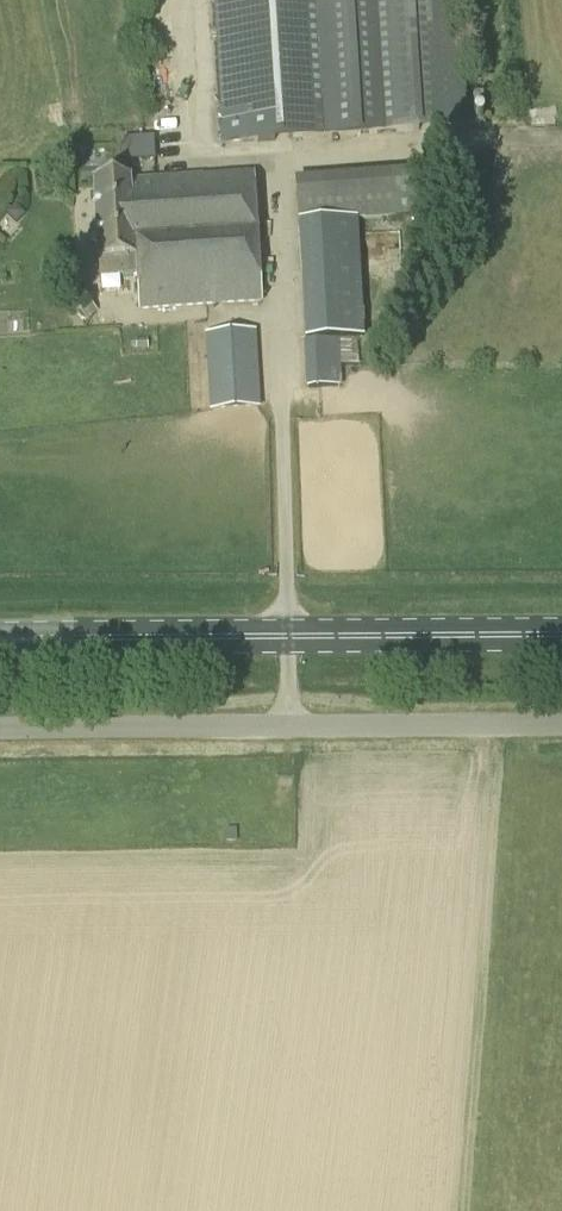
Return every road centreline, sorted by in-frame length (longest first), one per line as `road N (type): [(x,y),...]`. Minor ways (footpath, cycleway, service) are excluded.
road 1 (unclassified): [(0,731),(561,723)]
road 2 (primary): [(0,637),(561,633)]

